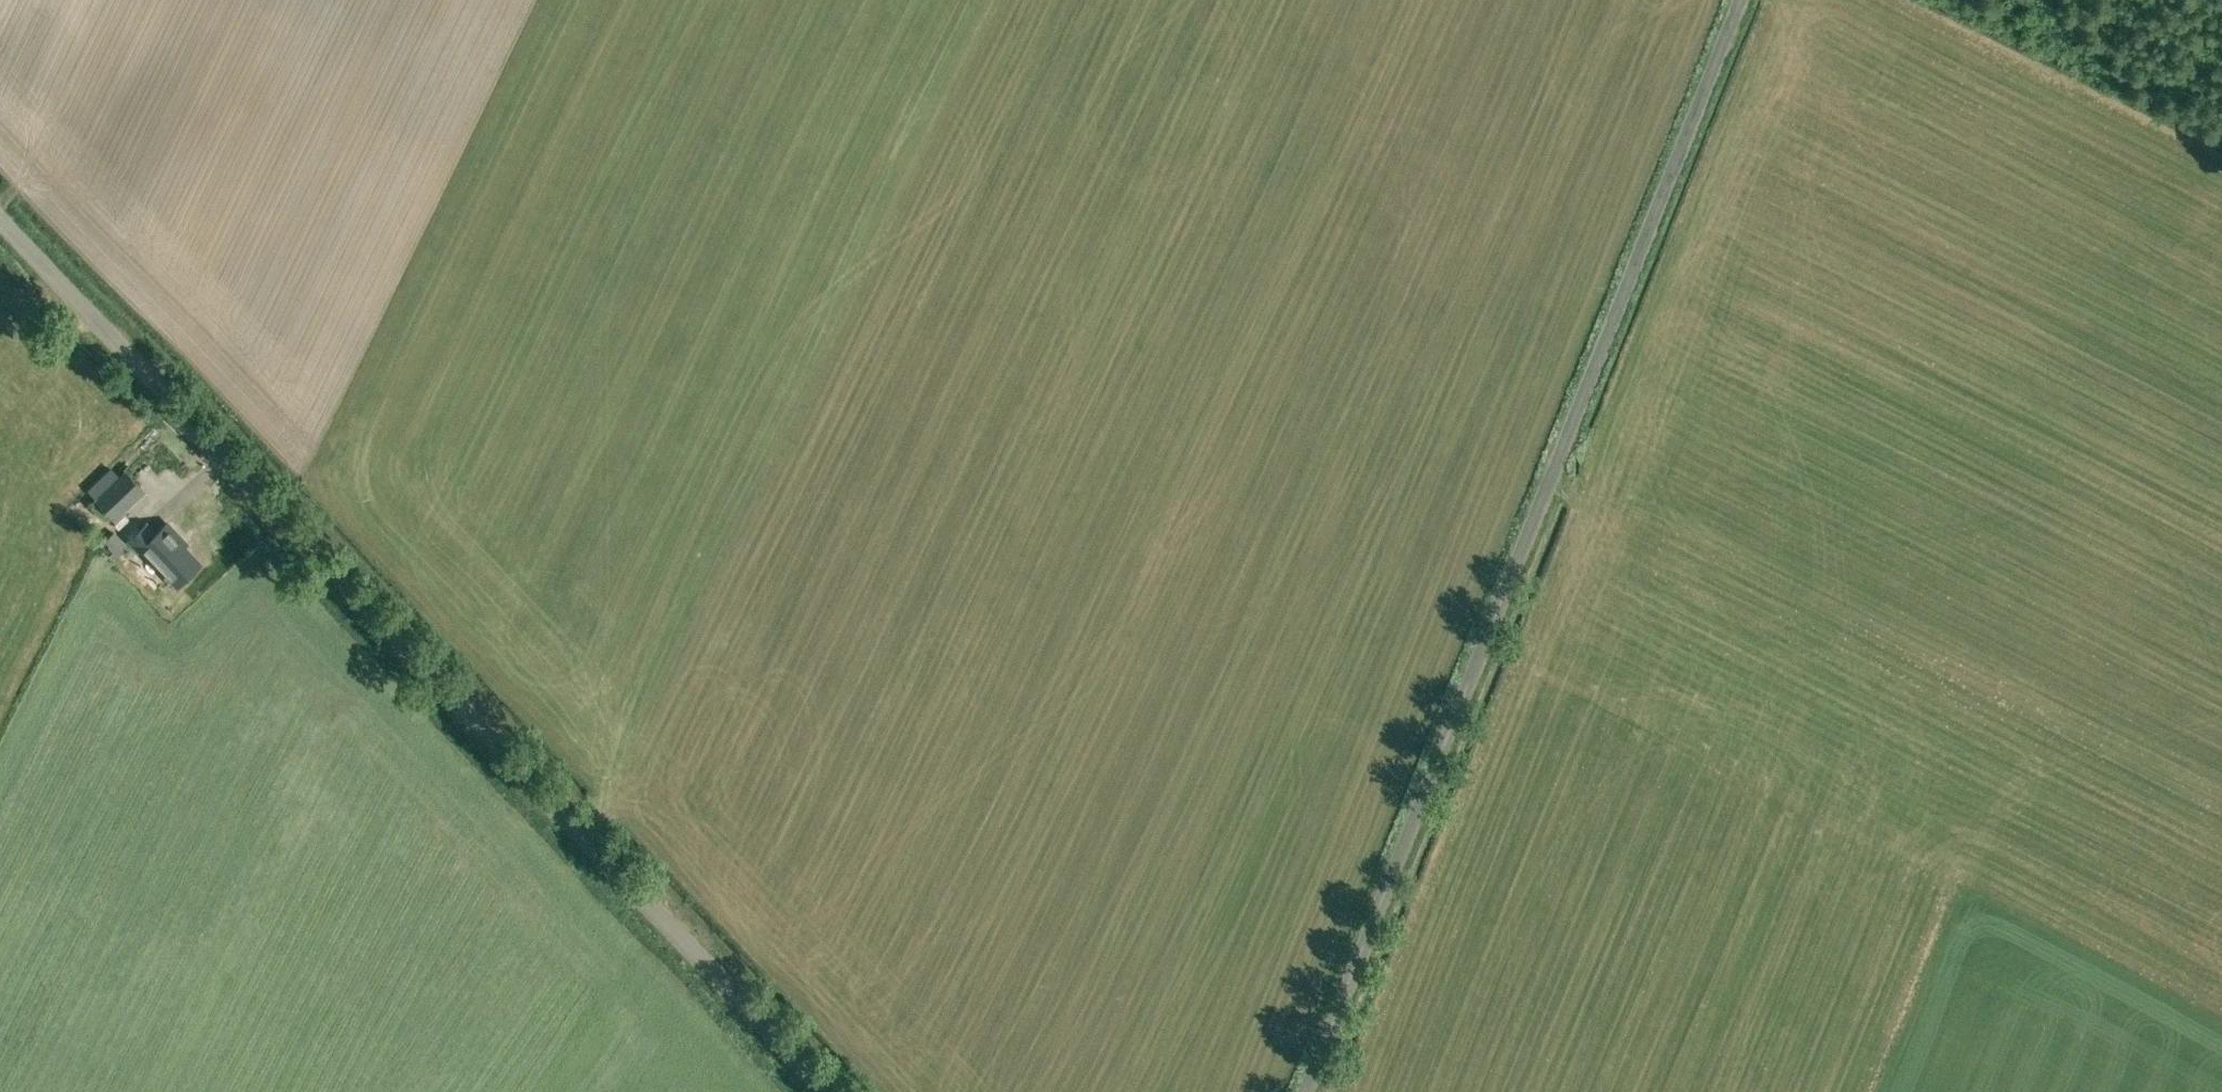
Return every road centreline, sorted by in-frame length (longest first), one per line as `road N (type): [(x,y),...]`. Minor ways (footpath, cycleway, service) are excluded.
road 1 (unclassified): [(830,1091),(0,221)]
road 2 (unclassified): [(1303,1091),(1742,0)]

